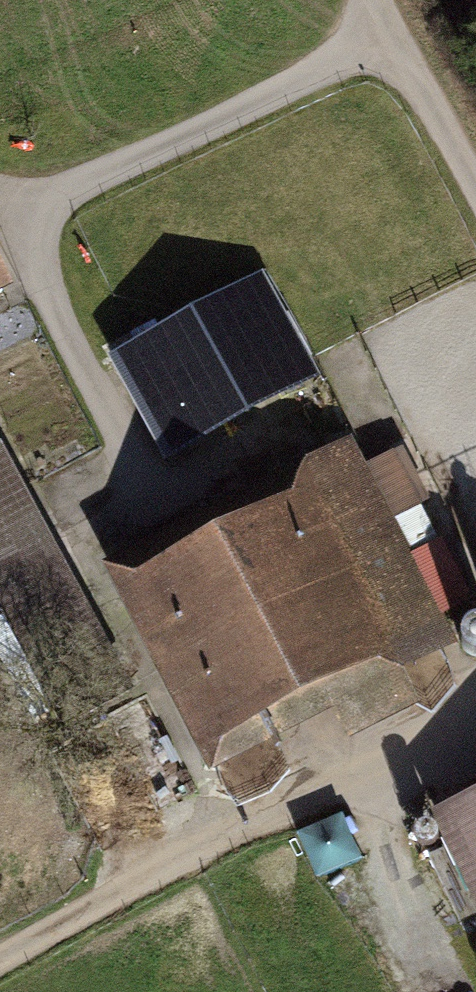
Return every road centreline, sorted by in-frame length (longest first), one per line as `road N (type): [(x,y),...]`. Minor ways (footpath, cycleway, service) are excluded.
road 1 (track): [(0,950),(475,685)]
road 2 (track): [(391,35),(41,207),(0,168)]
road 3 (track): [(41,207),(46,264),(71,338),(161,505)]
road 4 (track): [(373,0),(475,183)]

